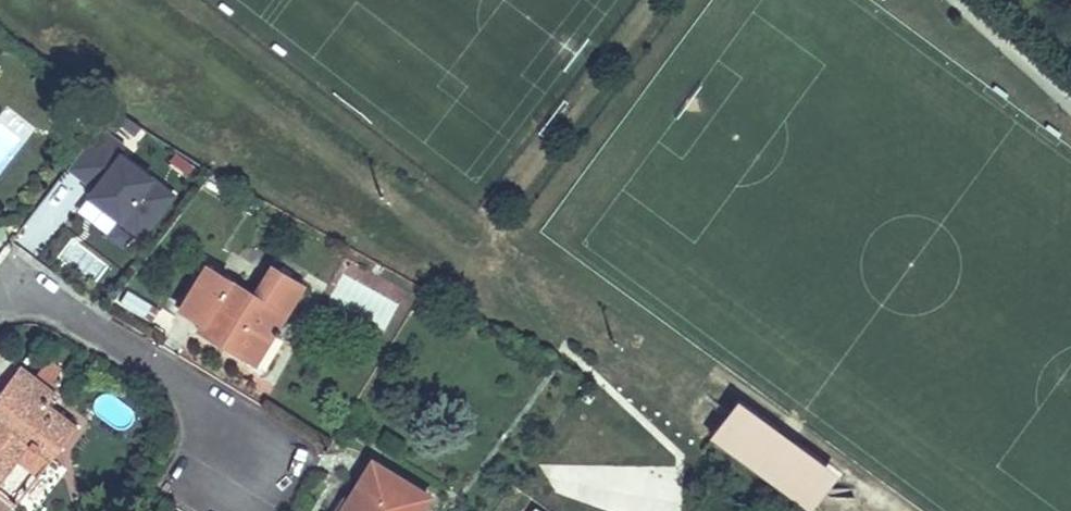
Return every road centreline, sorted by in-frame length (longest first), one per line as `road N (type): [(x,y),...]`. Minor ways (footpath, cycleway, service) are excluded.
road 1 (residential): [(0,292),(9,281),(268,444),(278,508)]

